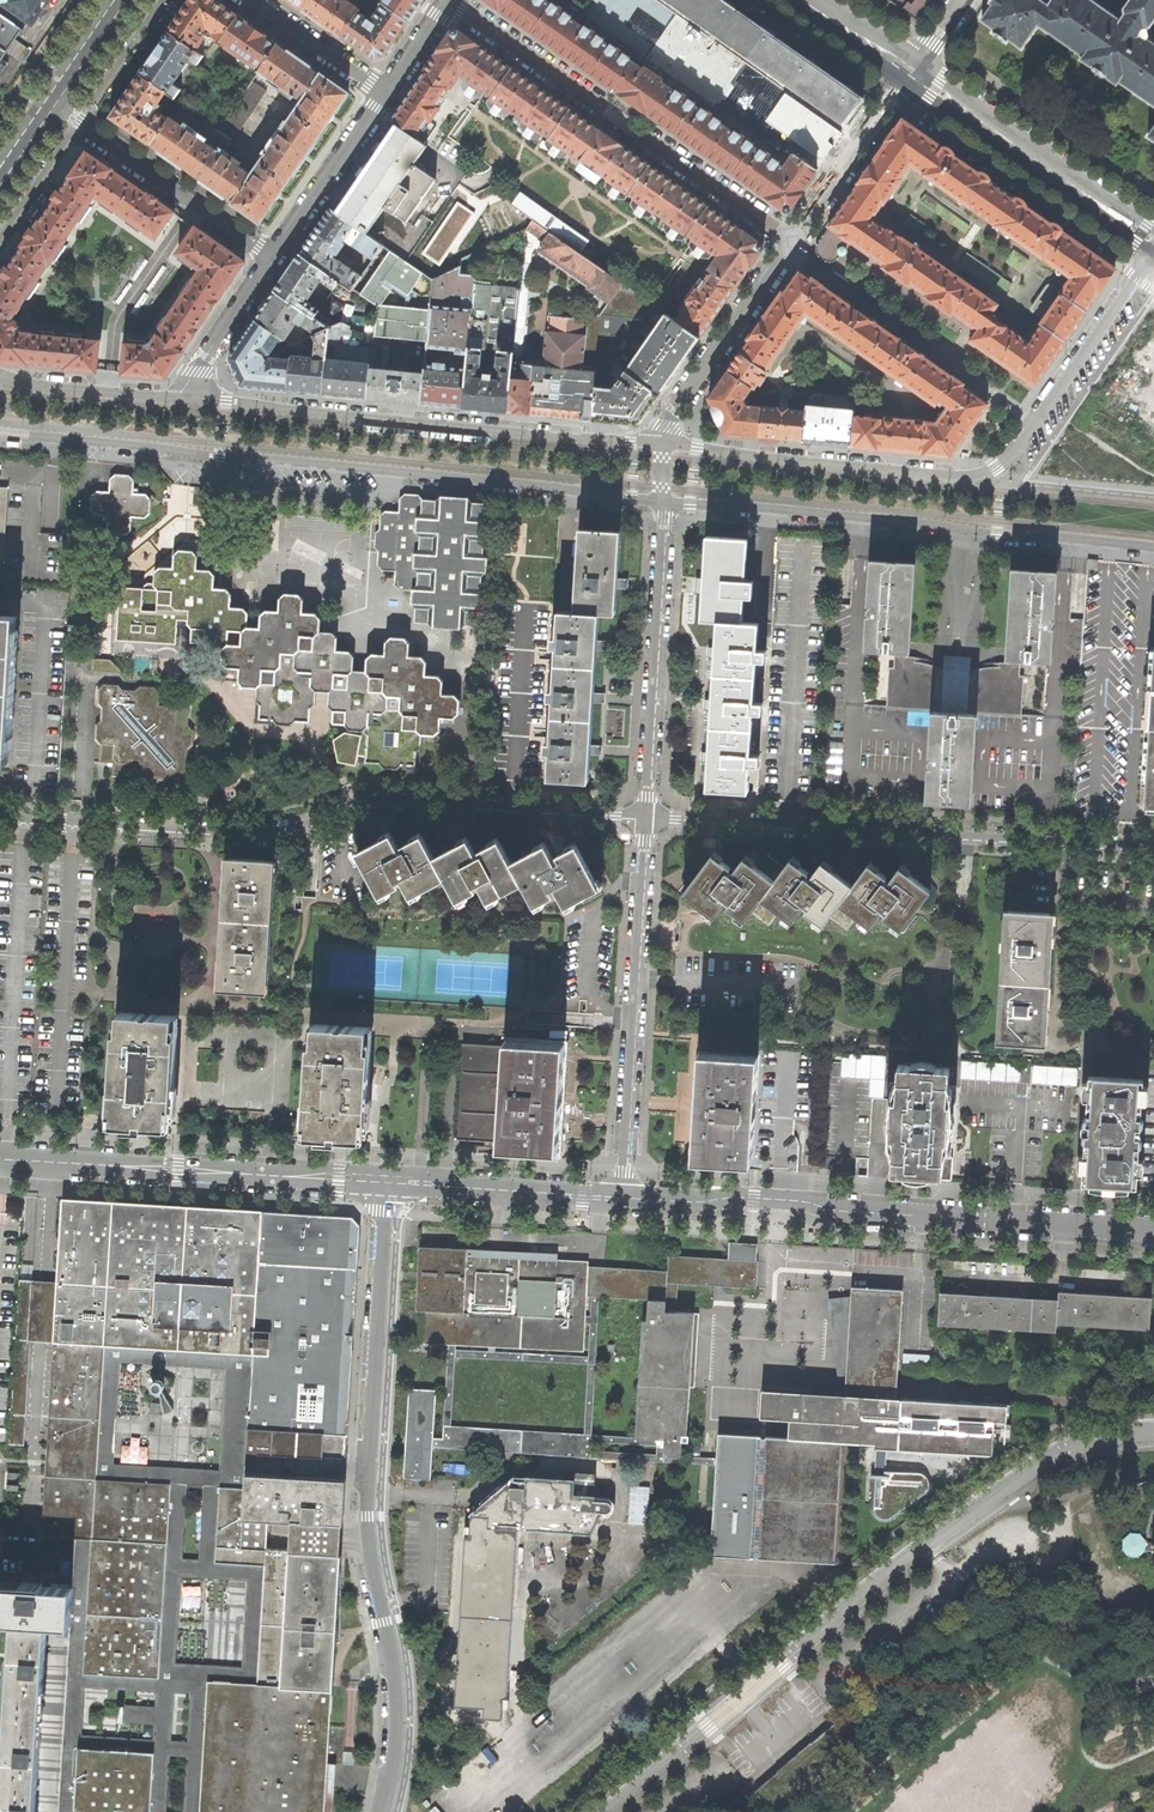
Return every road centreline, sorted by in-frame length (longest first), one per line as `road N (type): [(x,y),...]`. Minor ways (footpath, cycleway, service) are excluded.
road 1 (residential): [(1153,1430),(1092,1440),(1033,1470),(885,1578),(611,1811)]
road 2 (residential): [(0,435),(662,502)]
road 3 (residential): [(647,820),(372,804),(257,835),(0,819)]
road 4 (residential): [(383,1811),(397,1688),(370,1519),(390,1182)]
road 5 (residential): [(1153,258),(1037,419),(997,470),(982,476),(665,443)]
road 6 (residential): [(1153,1231),(841,1211),(779,1199),(623,1198)]
road 7 (residential): [(1153,847),(647,820)]
road 8 (residential): [(662,502),(1153,548)]
road 9 (residential): [(665,443),(183,397)]
road 10 (residential): [(449,0),(792,239)]
road 11 (residential): [(390,1182),(0,1157)]
road 12 (residential): [(647,820),(623,1198)]
road 13 (residential): [(662,502),(647,820)]
road 14 (primary): [(1153,243),(914,74)]
road 15 (residential): [(55,101),(276,258)]
road 16 (residential): [(792,239),(667,426),(665,443)]
road 17 (residential): [(623,1198),(390,1182)]
road 18 (residential): [(914,74),(792,239)]
road 19 (residential): [(276,258),(385,93)]
road 20 (residential): [(183,397),(0,377)]
road 21 (residential): [(183,397),(276,258)]
road 22 (residential): [(253,0),(385,93)]
road 23 (primary): [(914,74),(810,0)]
road 24 (tertiary): [(55,101),(124,0)]

